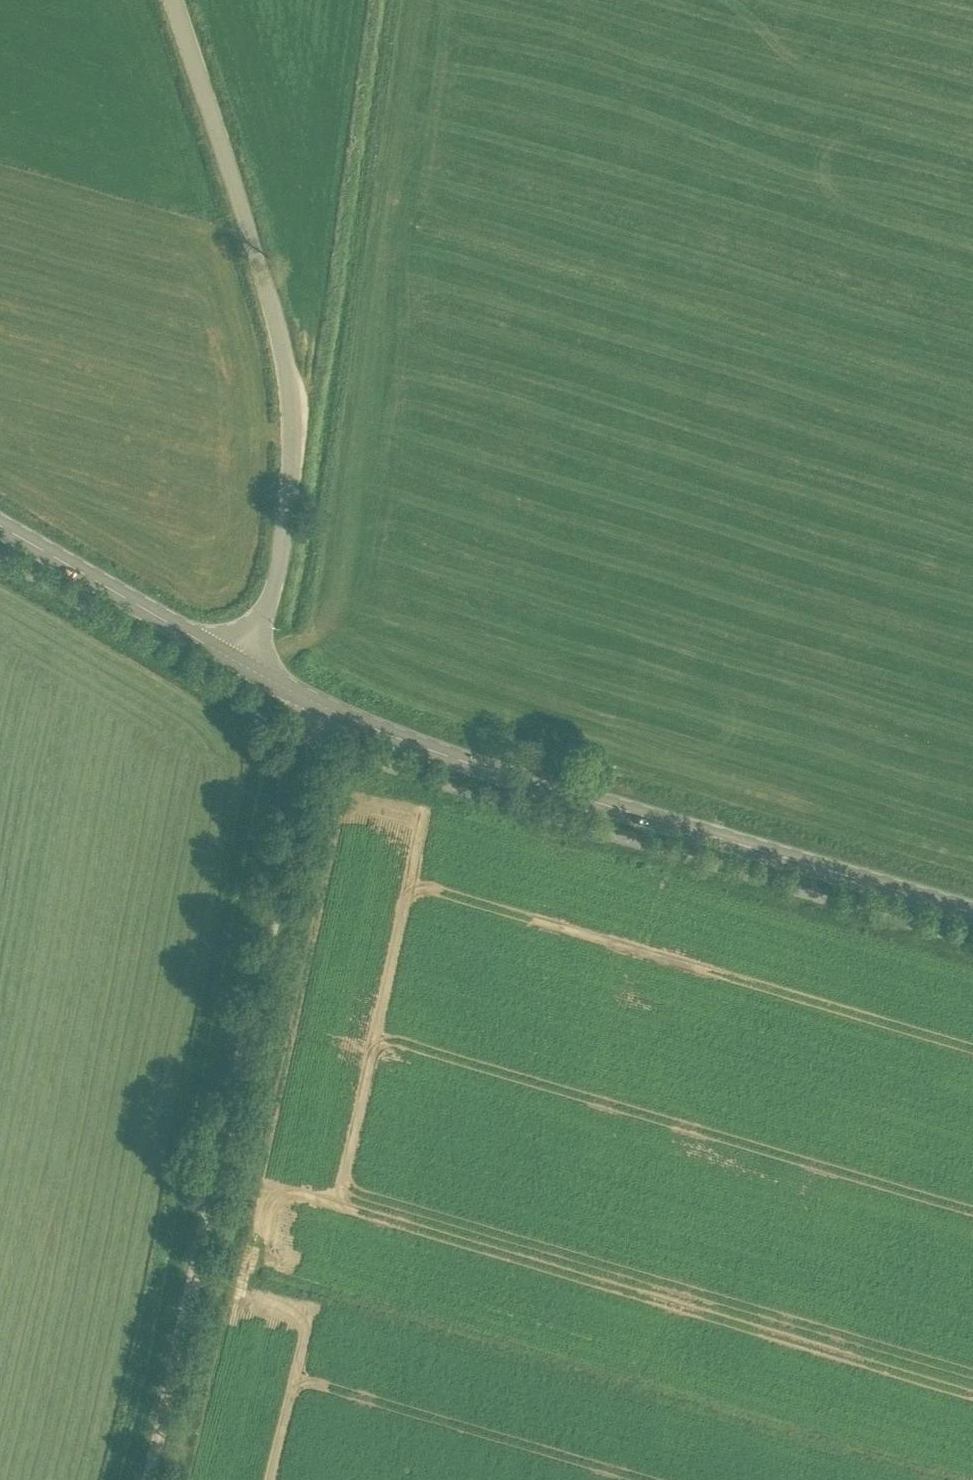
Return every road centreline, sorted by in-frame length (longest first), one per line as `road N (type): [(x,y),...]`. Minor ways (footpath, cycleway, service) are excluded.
road 1 (unclassified): [(153,1479),(323,711)]
road 2 (unclassified): [(245,670),(276,574),(287,505),(289,393),(243,213),(172,0)]
road 3 (tertiary): [(972,915),(438,758),(323,711)]
road 4 (tertiary): [(245,670),(0,527)]

